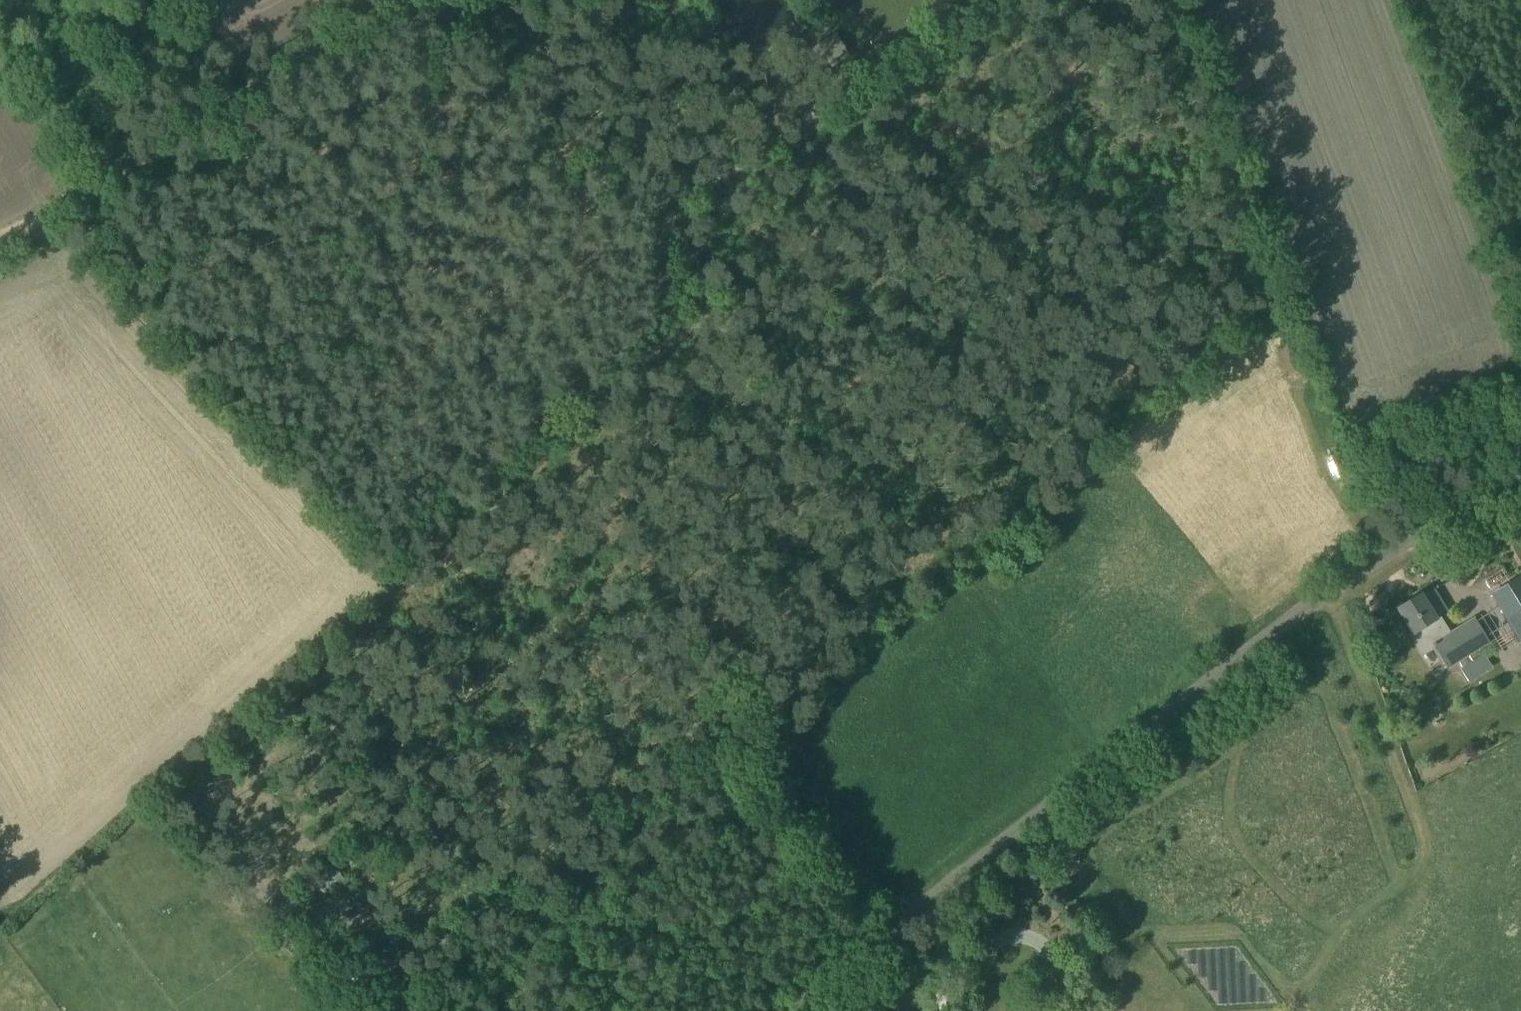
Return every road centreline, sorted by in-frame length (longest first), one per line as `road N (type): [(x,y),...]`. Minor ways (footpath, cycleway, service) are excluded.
road 1 (unclassified): [(801,1010),(1381,551),(1520,465)]
road 2 (track): [(998,0),(710,183),(588,0)]
road 3 (track): [(0,233),(389,0)]

